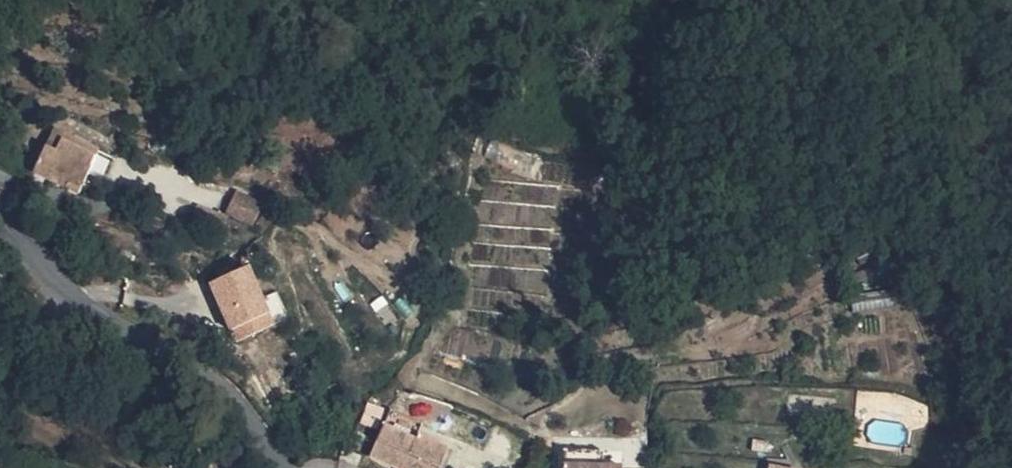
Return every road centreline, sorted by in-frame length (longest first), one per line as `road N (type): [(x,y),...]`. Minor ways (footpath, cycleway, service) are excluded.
road 1 (tertiary): [(0,227),(82,298),(196,366),(291,467)]

